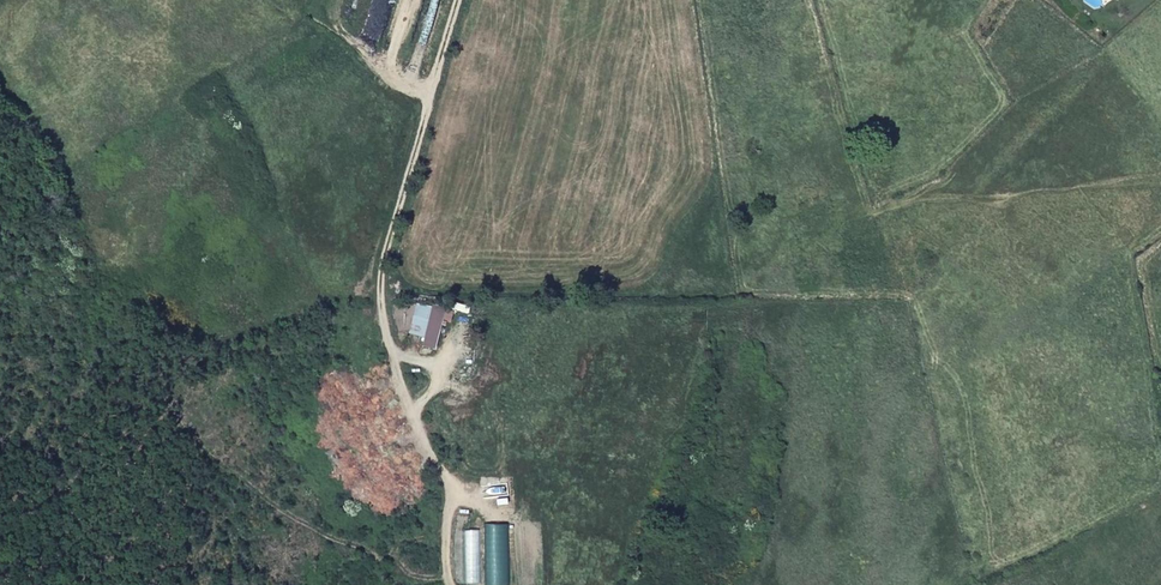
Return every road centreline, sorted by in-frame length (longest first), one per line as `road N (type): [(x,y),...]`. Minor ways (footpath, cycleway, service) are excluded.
road 1 (track): [(460,0),(380,274),(399,389),(455,493),(451,584)]

